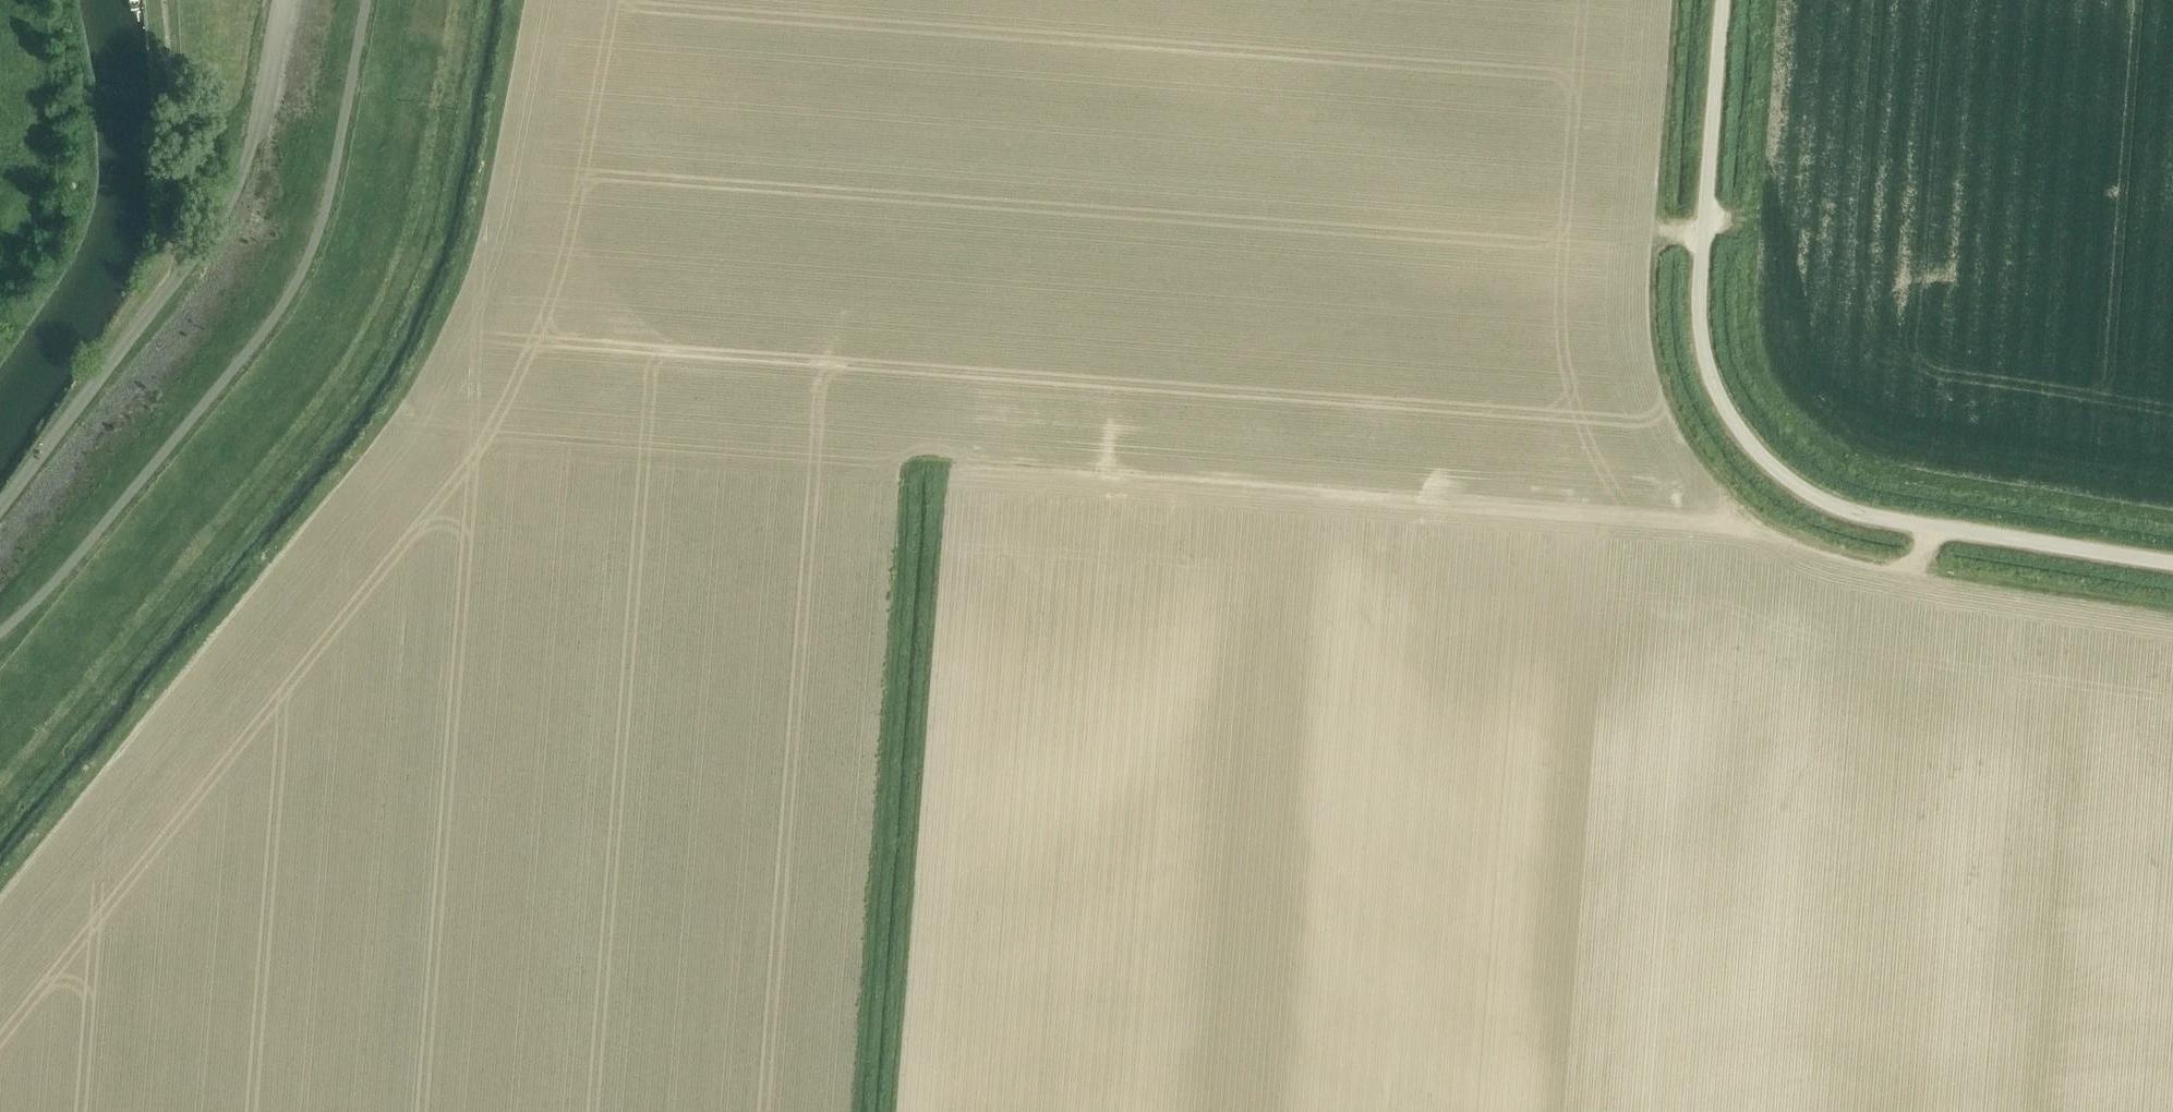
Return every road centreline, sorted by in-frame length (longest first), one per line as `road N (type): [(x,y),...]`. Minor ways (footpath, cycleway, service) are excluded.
road 1 (unclassified): [(2172,564),(1859,515),(1819,500),(1753,448),(1712,381),(1702,340),(1723,0)]
road 2 (unclassified): [(0,507),(223,216),(255,139),(281,0)]

